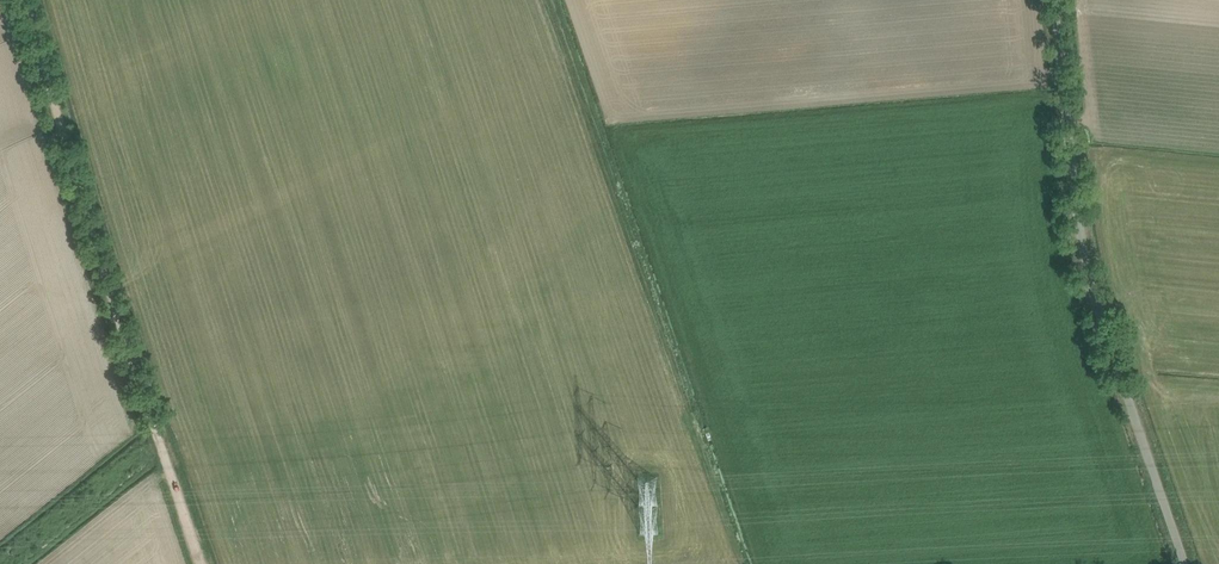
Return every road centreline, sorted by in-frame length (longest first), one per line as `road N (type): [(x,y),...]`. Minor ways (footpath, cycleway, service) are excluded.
road 1 (track): [(26,0),(108,284),(200,563)]
road 2 (unclassified): [(1188,563),(1094,298),(1076,219),(1054,0)]

